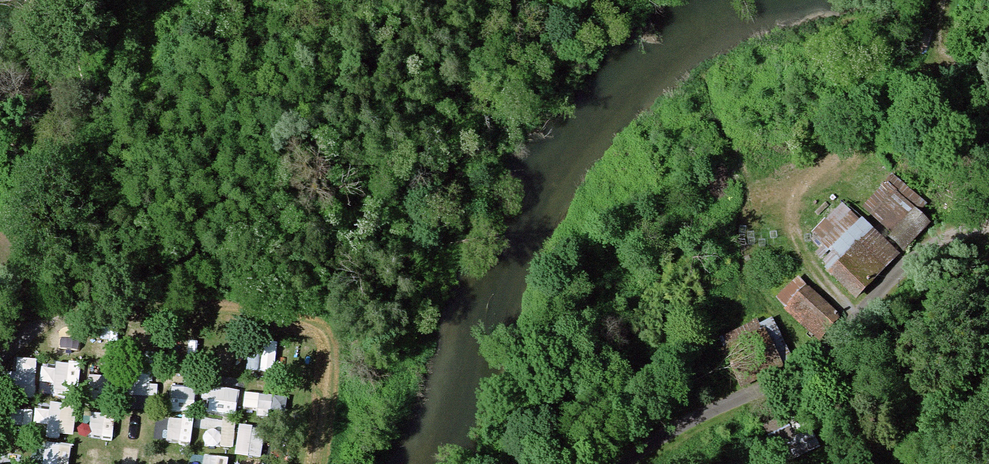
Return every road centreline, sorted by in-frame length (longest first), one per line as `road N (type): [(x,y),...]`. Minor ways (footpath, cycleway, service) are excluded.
road 1 (track): [(338,463),(347,402),(344,360),(328,329),(302,312),(114,305),(34,328)]
road 2 (track): [(848,145),(930,73),(988,75)]

